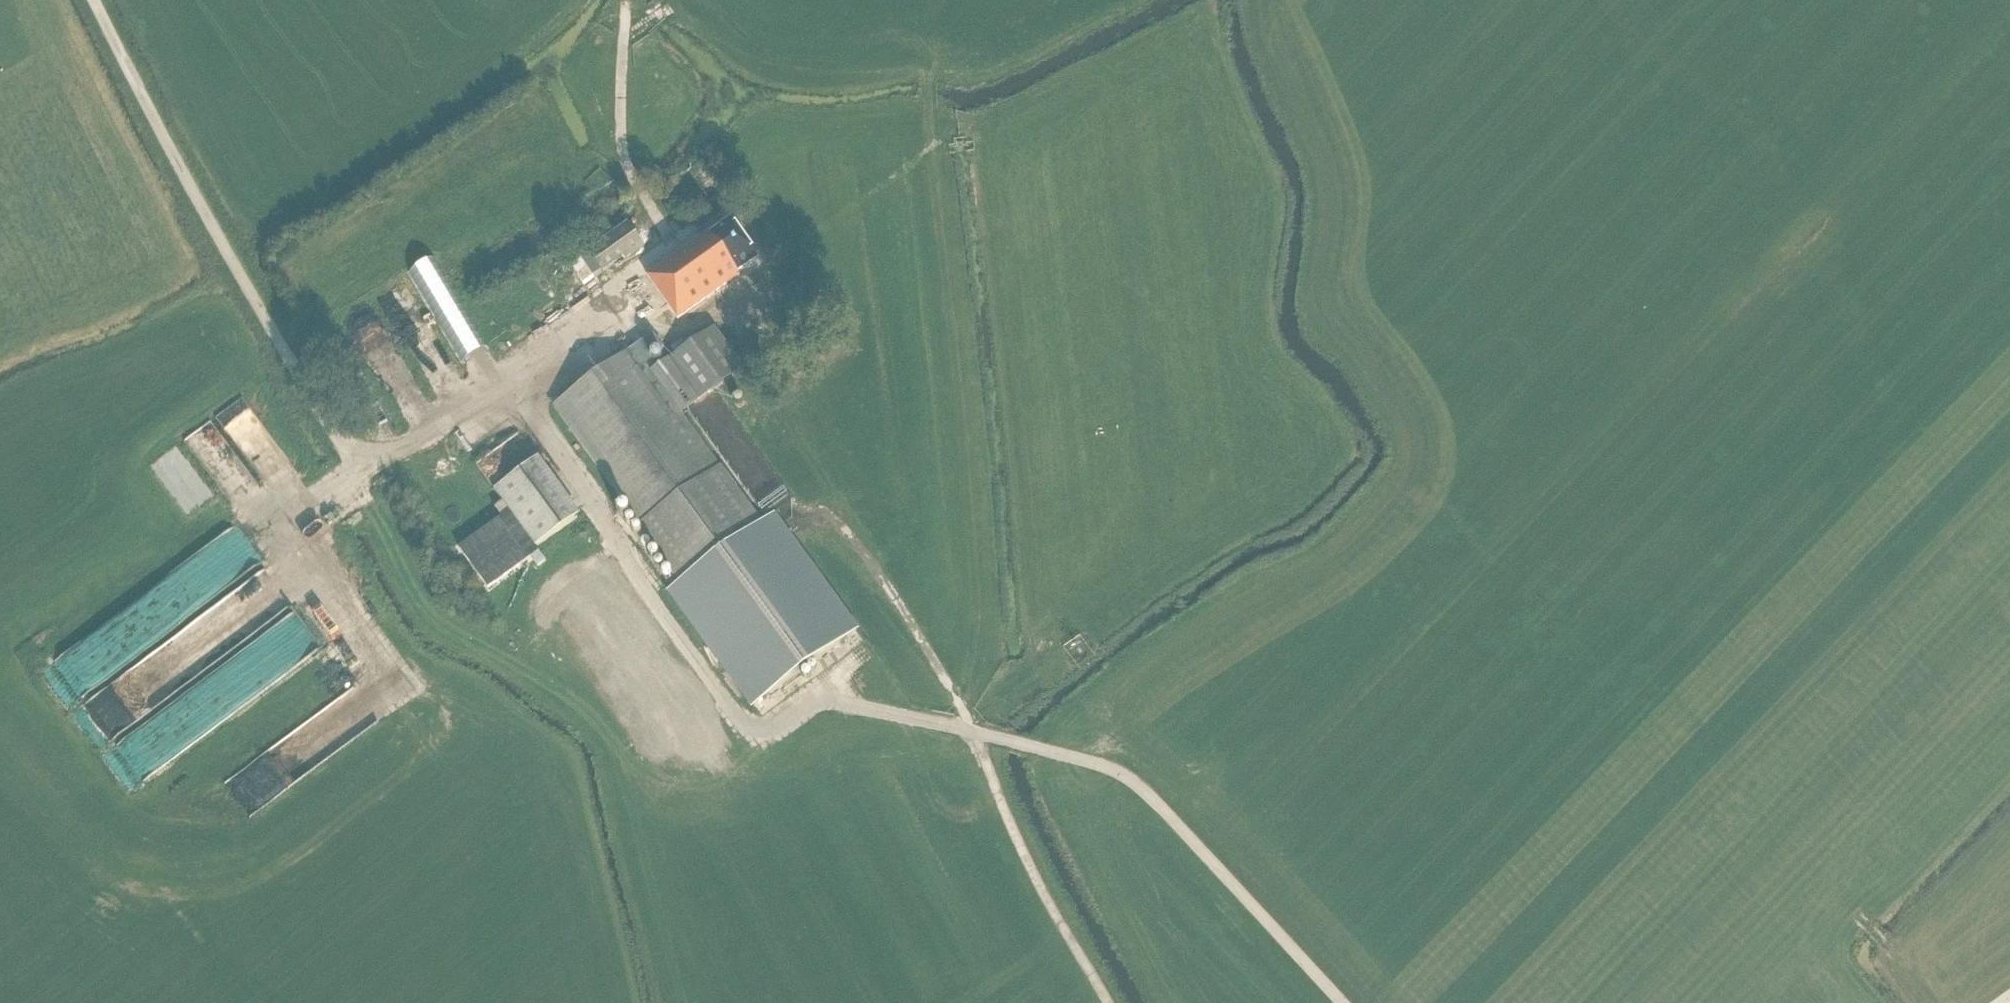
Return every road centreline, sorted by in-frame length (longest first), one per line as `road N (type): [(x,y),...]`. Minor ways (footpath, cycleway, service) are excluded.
road 1 (unclassified): [(335,435),(93,0)]

